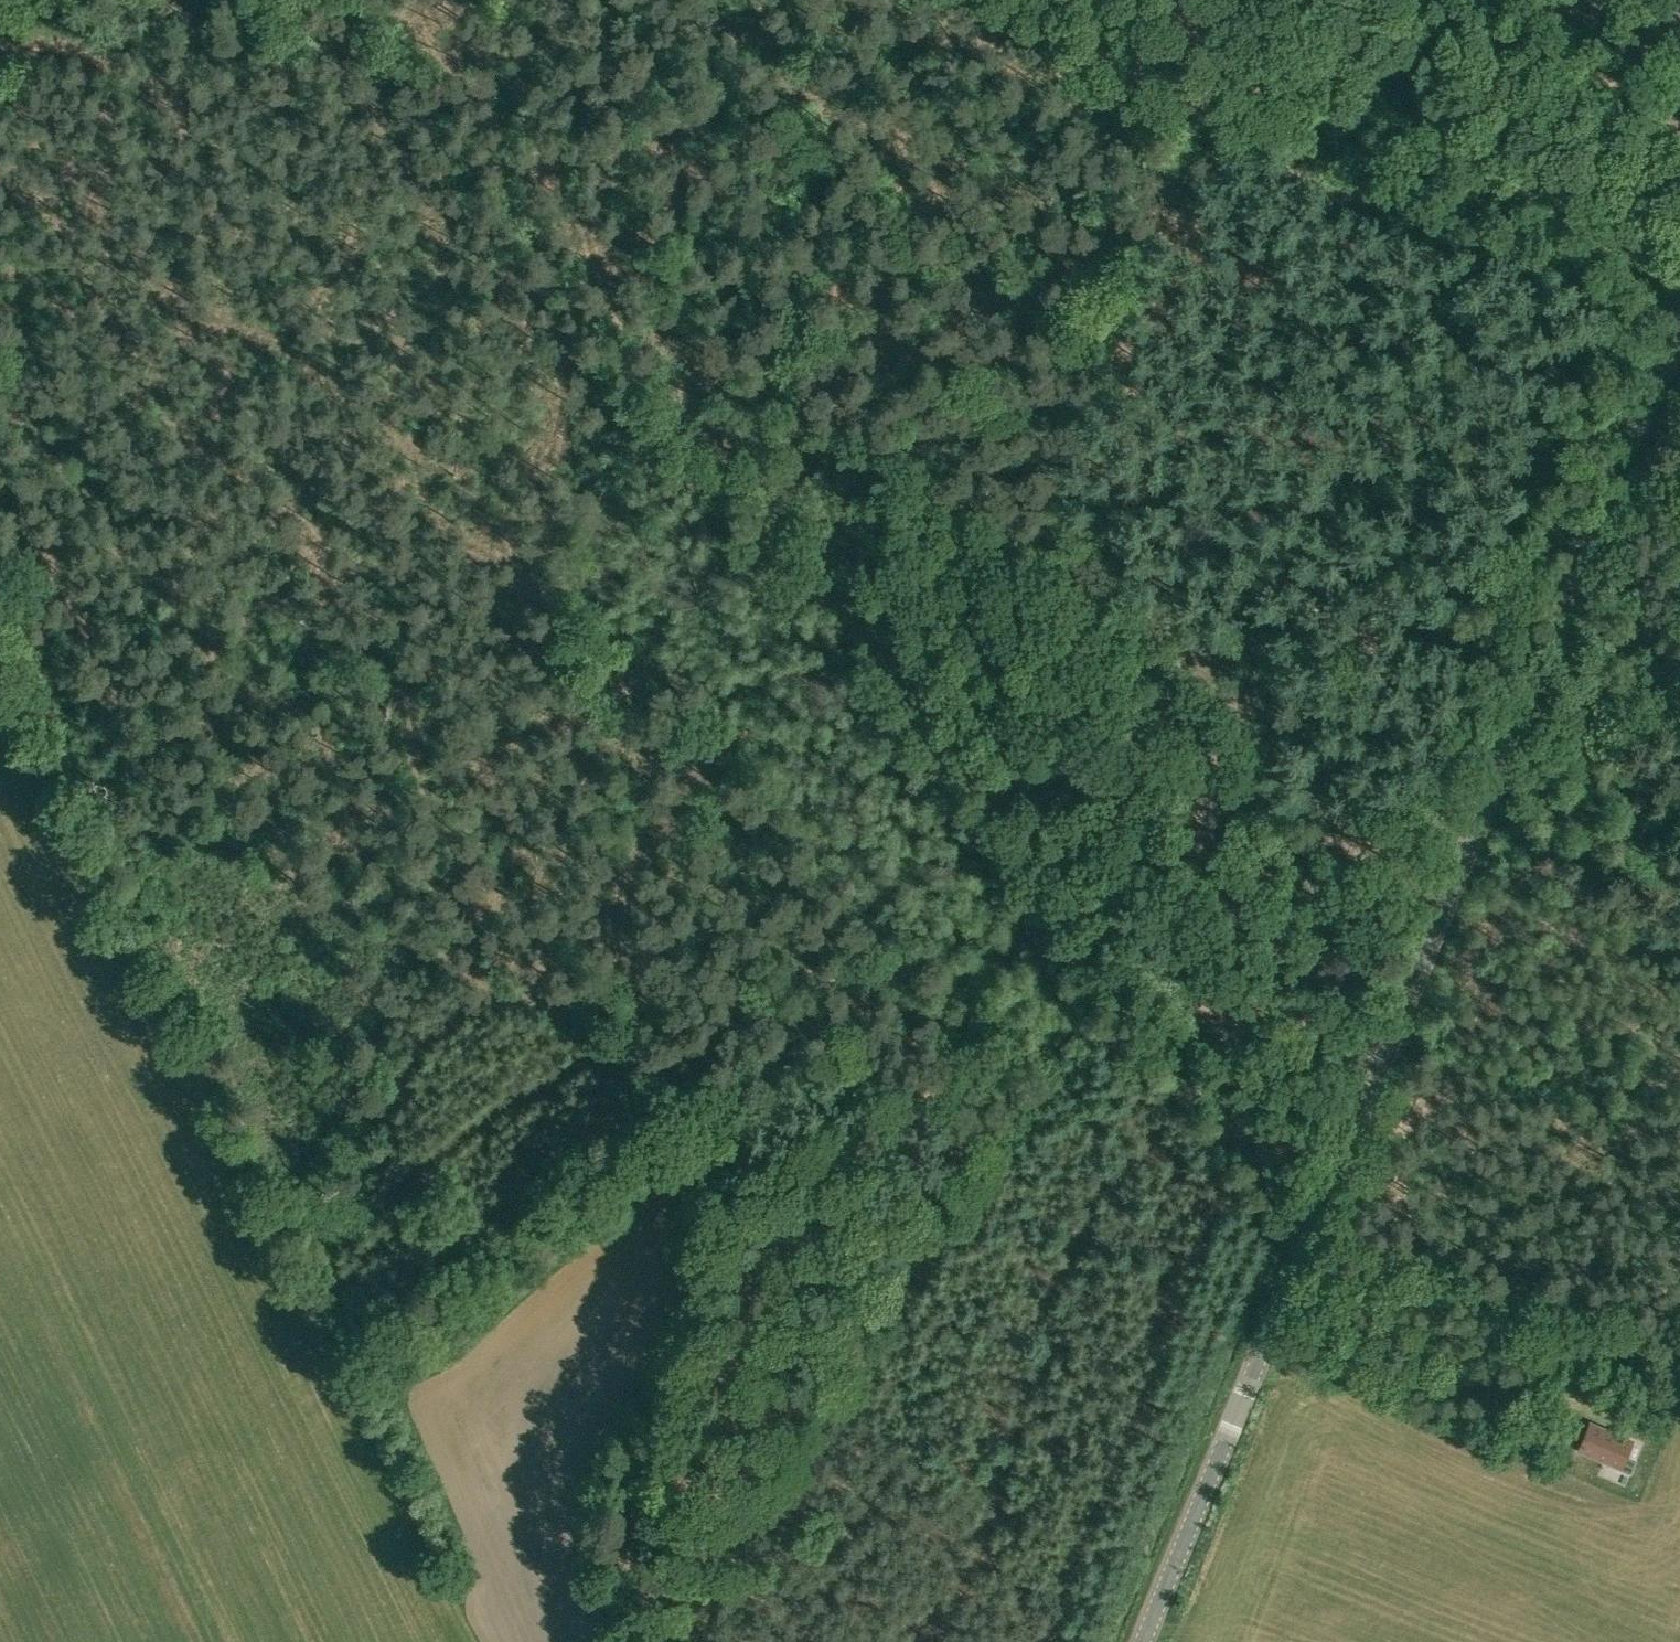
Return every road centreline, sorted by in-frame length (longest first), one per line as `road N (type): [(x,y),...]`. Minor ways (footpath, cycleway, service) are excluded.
road 1 (track): [(675,1641),(670,1466),(683,1363),(712,1249),(719,1113),(676,1064),(238,831),(166,777),(115,672),(0,502)]
road 2 (tertiary): [(1147,1641),(1314,1221),(1482,837),(1679,351)]
road 3 (track): [(1679,202),(1348,0)]

